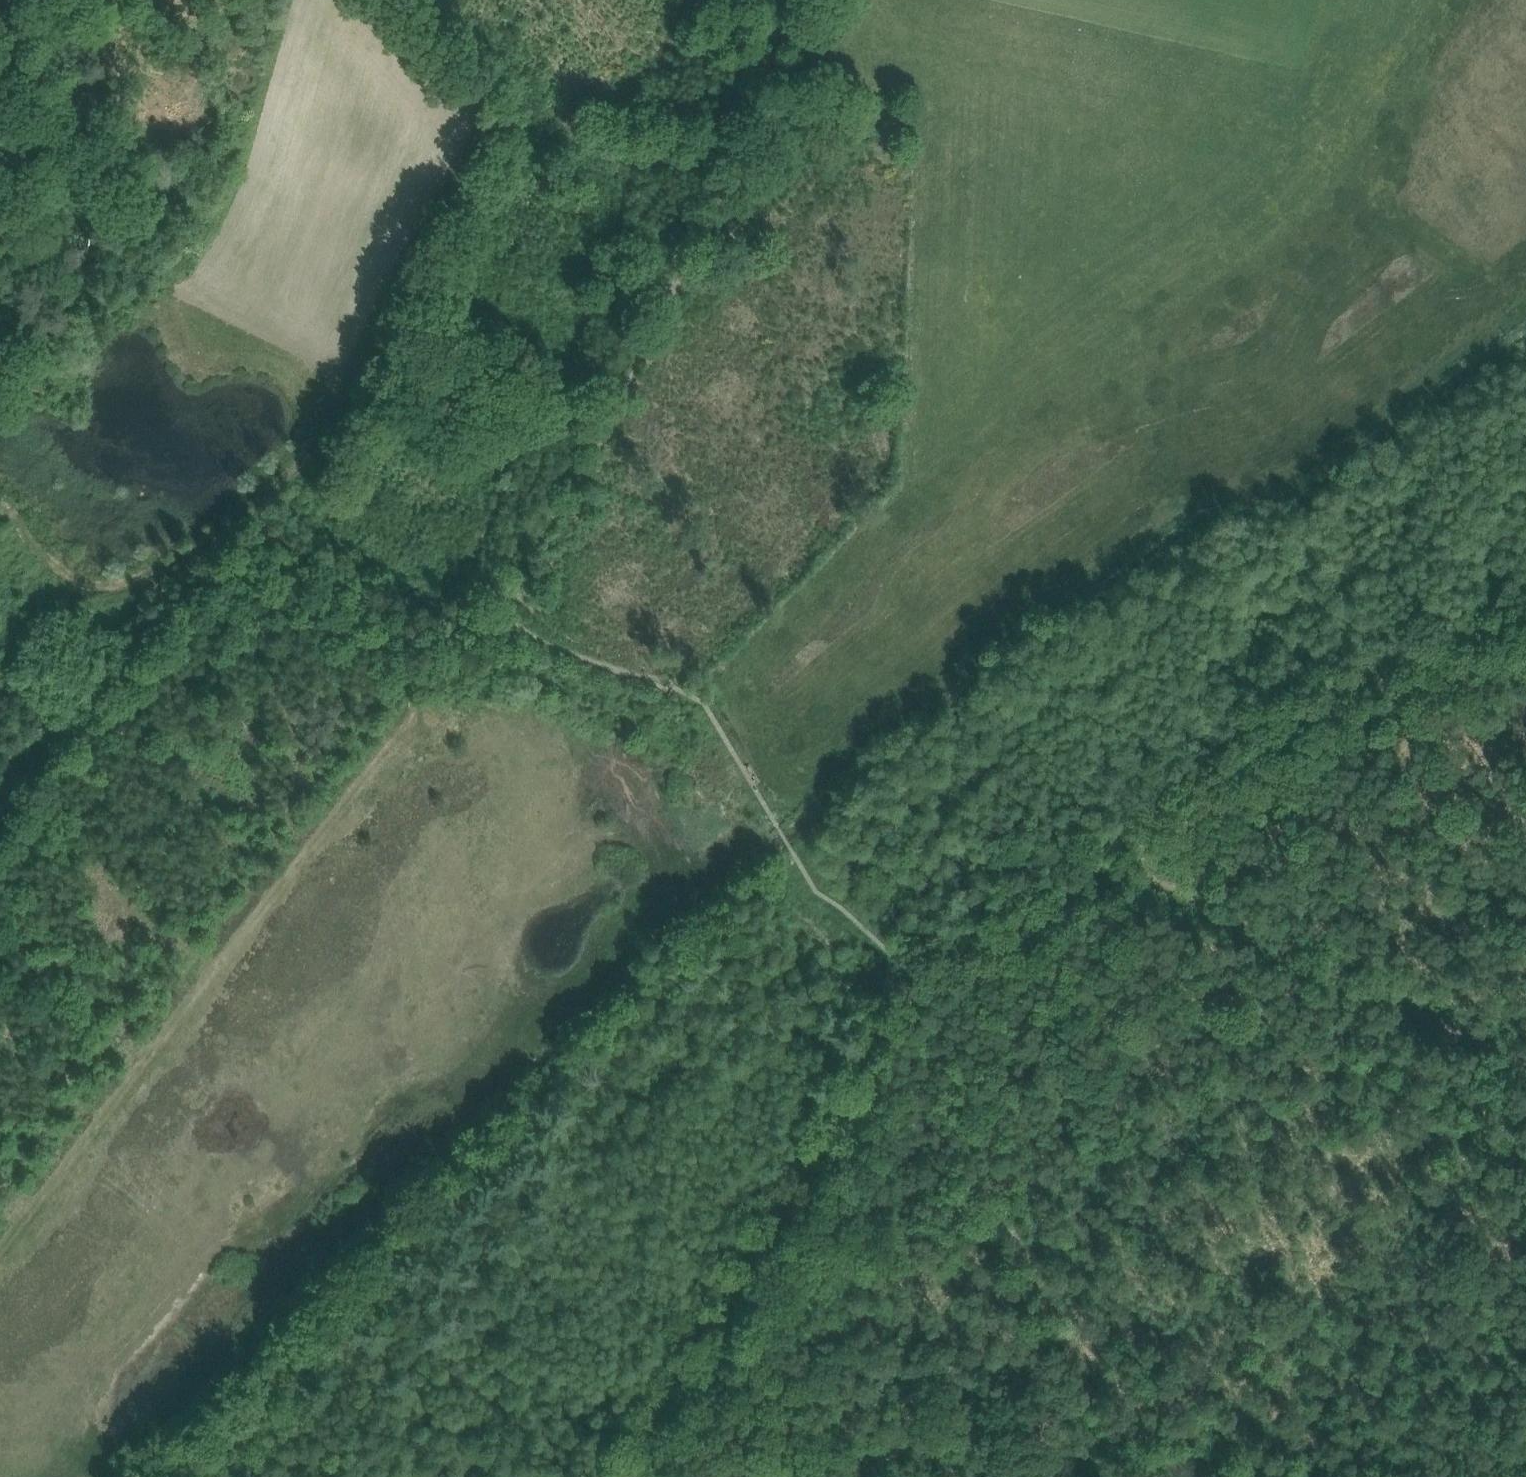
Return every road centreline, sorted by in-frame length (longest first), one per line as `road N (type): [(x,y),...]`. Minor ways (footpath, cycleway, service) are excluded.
road 1 (track): [(831,0),(504,603),(509,619),(555,649),(662,683)]

